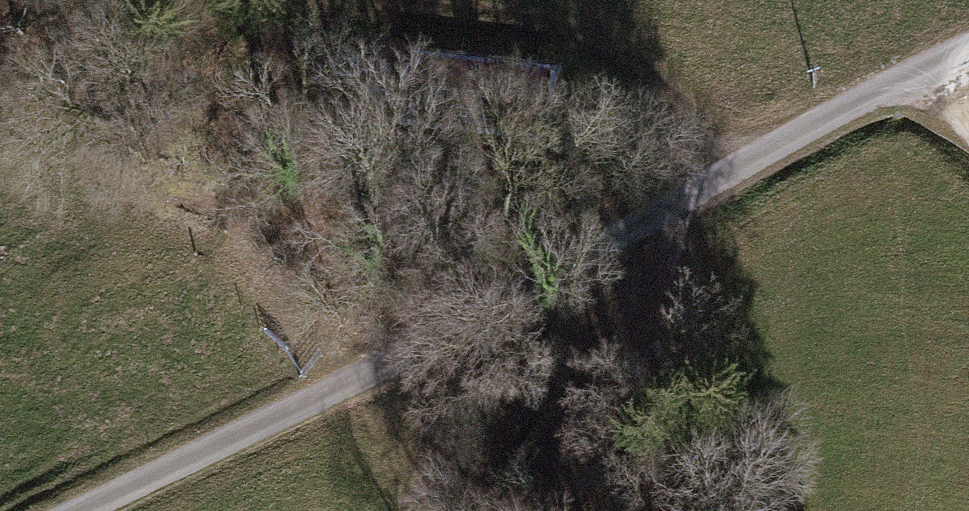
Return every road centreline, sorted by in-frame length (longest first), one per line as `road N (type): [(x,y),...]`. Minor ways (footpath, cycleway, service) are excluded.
road 1 (unclassified): [(77,510),(376,369),(968,46)]
road 2 (track): [(343,0),(591,44),(637,64),(681,102),(735,169)]
road 3 (track): [(754,510),(643,225)]

